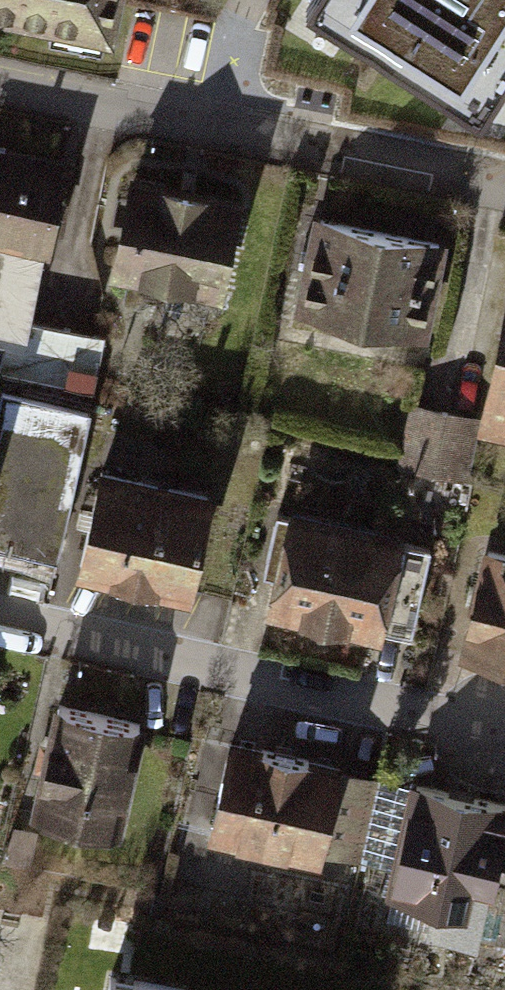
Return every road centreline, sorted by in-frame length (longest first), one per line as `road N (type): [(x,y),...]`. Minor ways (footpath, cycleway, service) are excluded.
road 1 (residential): [(504,181),(0,85)]
road 2 (unclassified): [(491,734),(0,621)]

